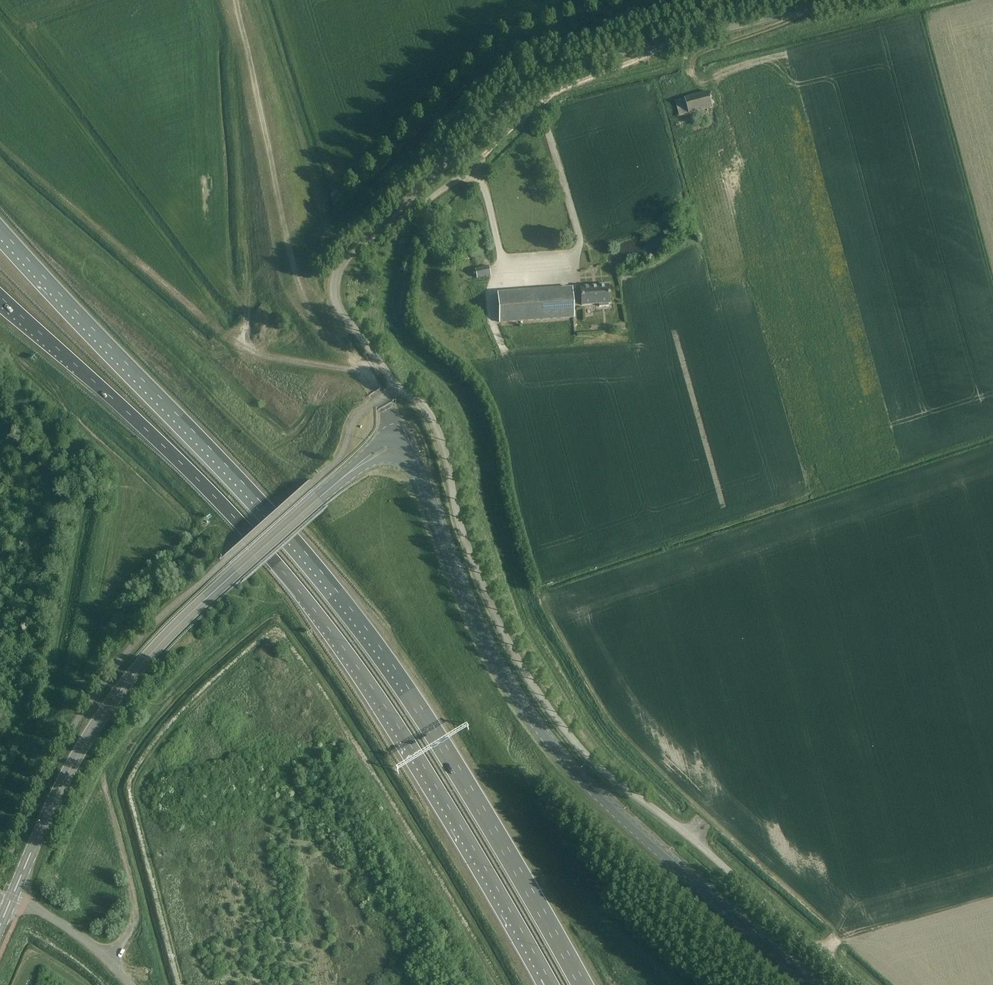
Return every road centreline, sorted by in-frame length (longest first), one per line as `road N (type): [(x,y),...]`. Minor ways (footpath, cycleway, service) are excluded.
road 1 (trunk): [(581,984),(383,658),(216,454),(0,228)]
road 2 (trunk): [(0,296),(165,447),(316,609),(432,776),(546,973)]
road 3 (unclassified): [(861,984),(699,841),(635,797),(551,706),(480,575),(442,438),(423,407),(397,387)]
road 4 (secondary): [(825,984),(611,799),(547,730),(480,624),(396,433)]
road 5 (secondary): [(13,896),(74,762),(120,687),(233,575),(396,433)]
road 6 (unclassified): [(842,0),(534,83),(378,230)]
road 7 (track): [(464,174),(555,90),(655,47)]
road 8 (unclassified): [(378,230),(340,265),(336,302),(397,387)]
road 9 (track): [(374,355),(346,370),(268,357),(237,336),(249,317),(246,301)]
road 10 (track): [(577,253),(580,238),(539,101)]
road 11 (unclassified): [(135,984),(93,943),(13,896)]

